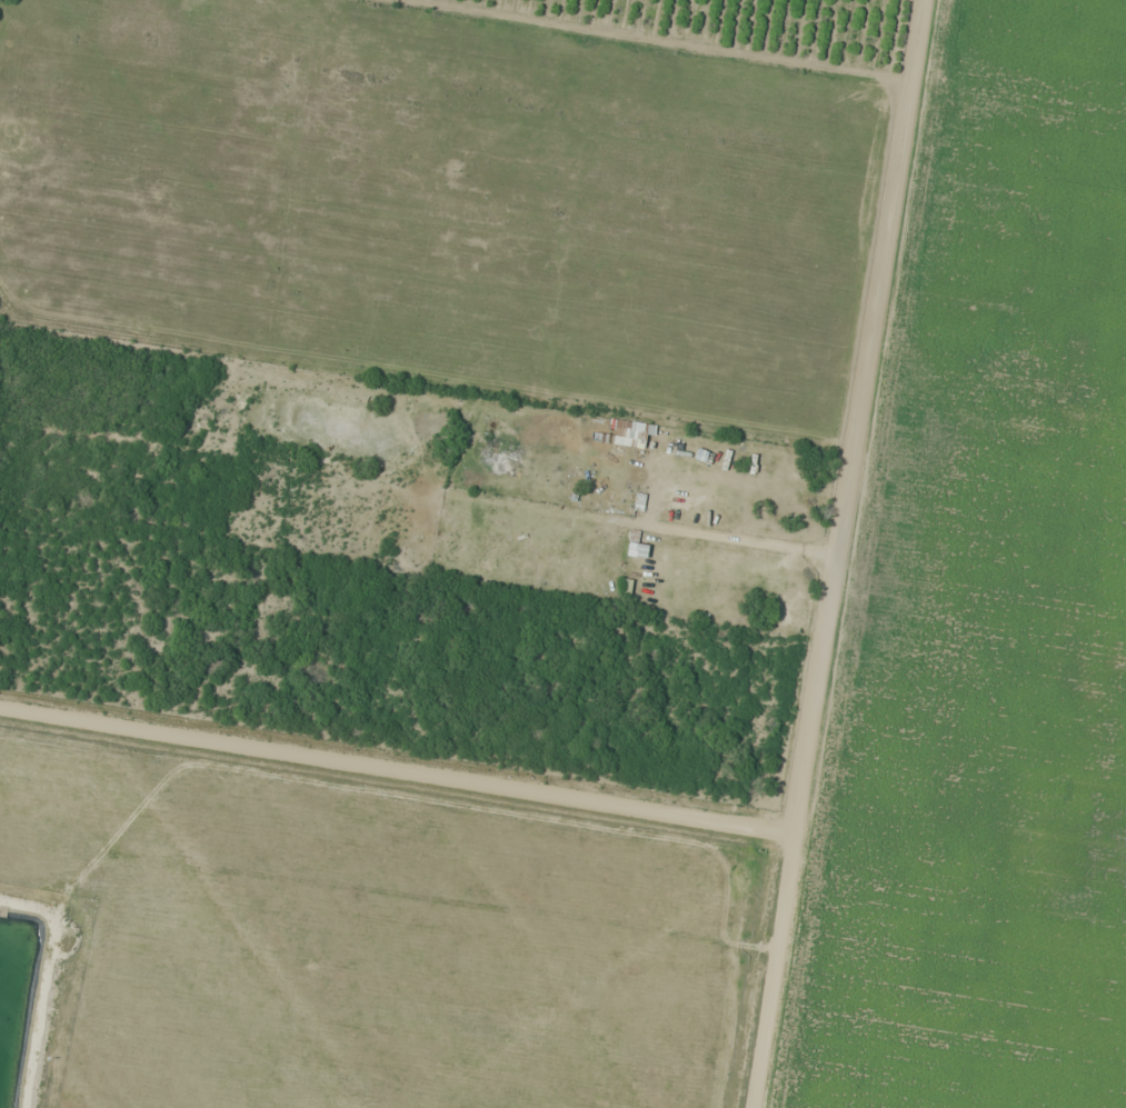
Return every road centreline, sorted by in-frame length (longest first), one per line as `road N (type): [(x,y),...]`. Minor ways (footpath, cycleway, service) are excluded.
road 1 (residential): [(922,0),(795,836)]
road 2 (residential): [(795,836),(0,715)]
road 3 (residential): [(751,1107),(795,836)]

